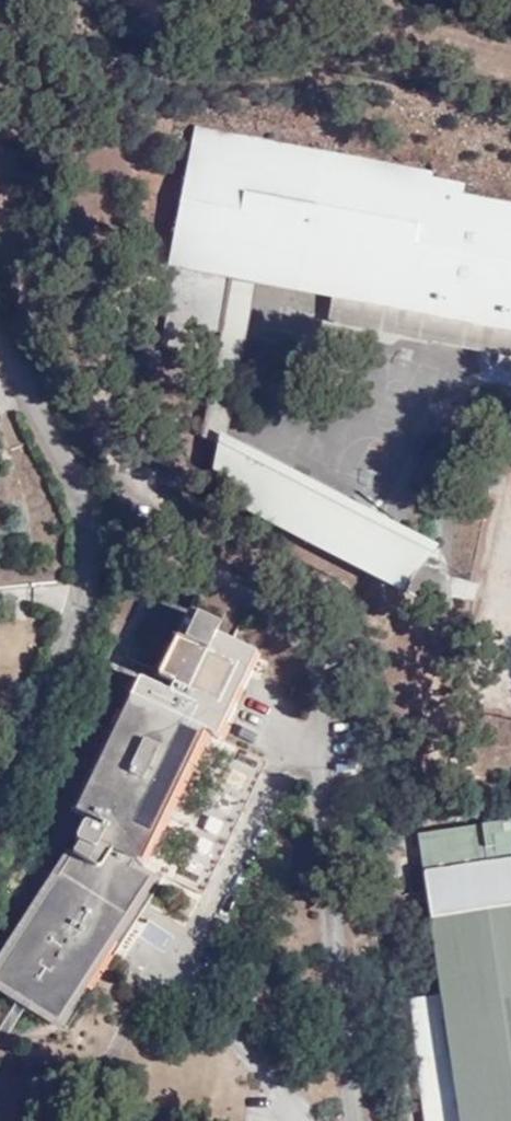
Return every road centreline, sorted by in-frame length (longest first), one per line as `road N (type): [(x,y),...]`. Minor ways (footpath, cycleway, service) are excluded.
road 1 (residential): [(0,313),(87,480),(100,542),(77,631),(0,802)]

